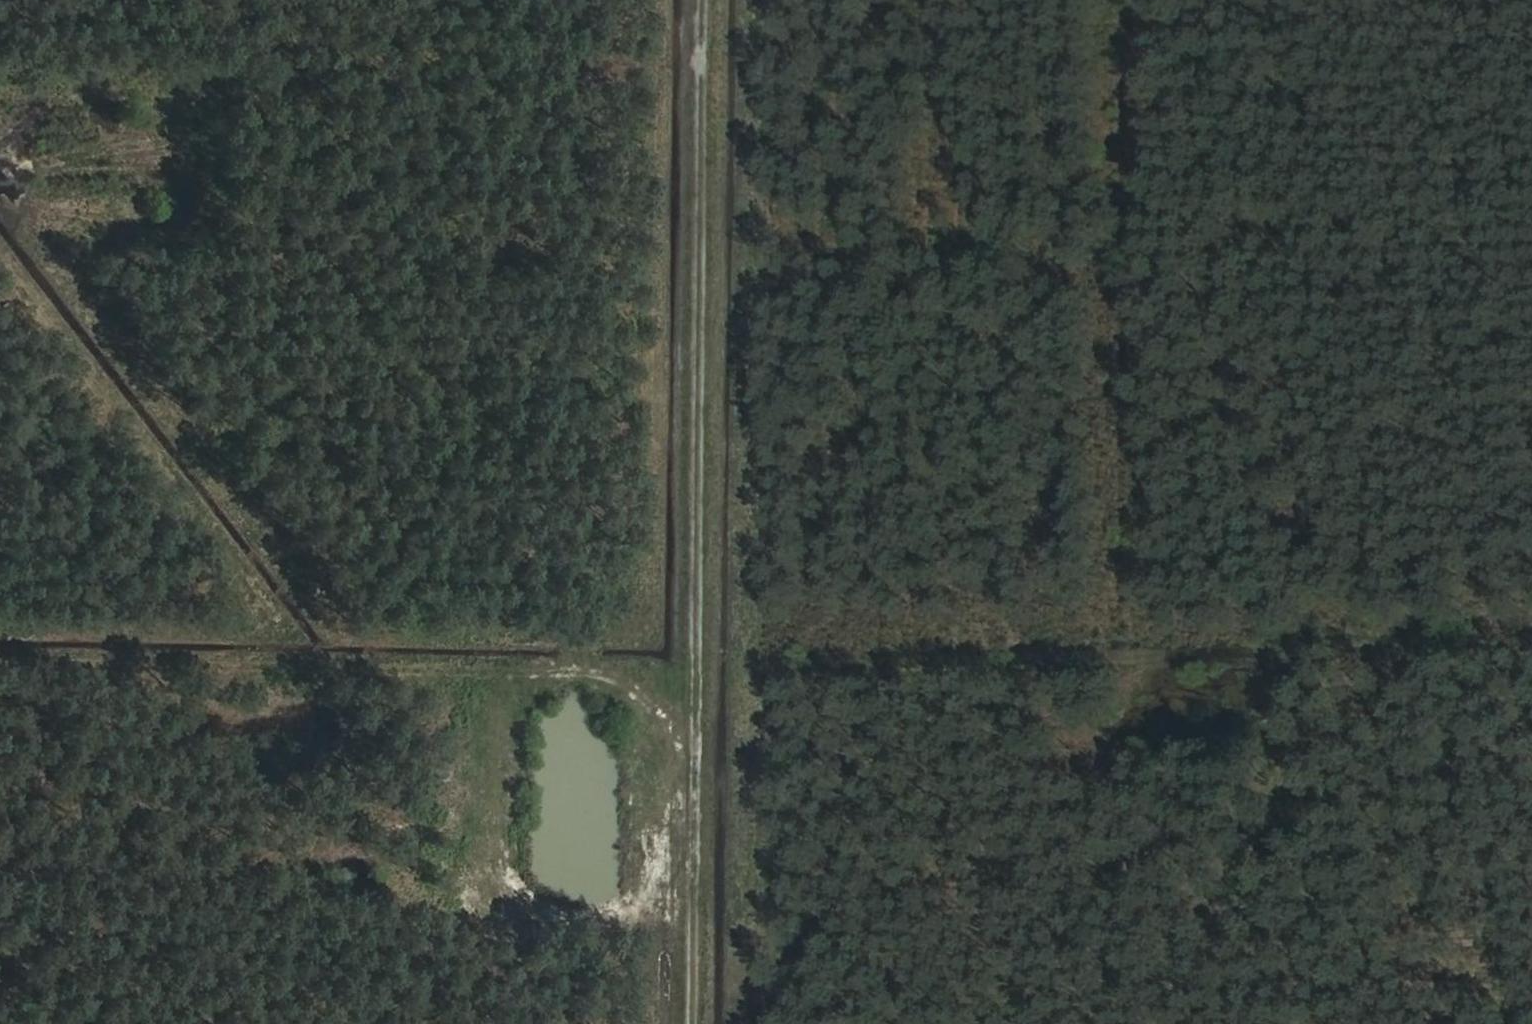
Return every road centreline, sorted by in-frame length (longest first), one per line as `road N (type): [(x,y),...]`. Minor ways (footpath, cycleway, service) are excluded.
road 1 (track): [(706,1023),(710,0)]
road 2 (track): [(707,719),(645,689),(393,657),(295,674),(189,654),(0,656)]

